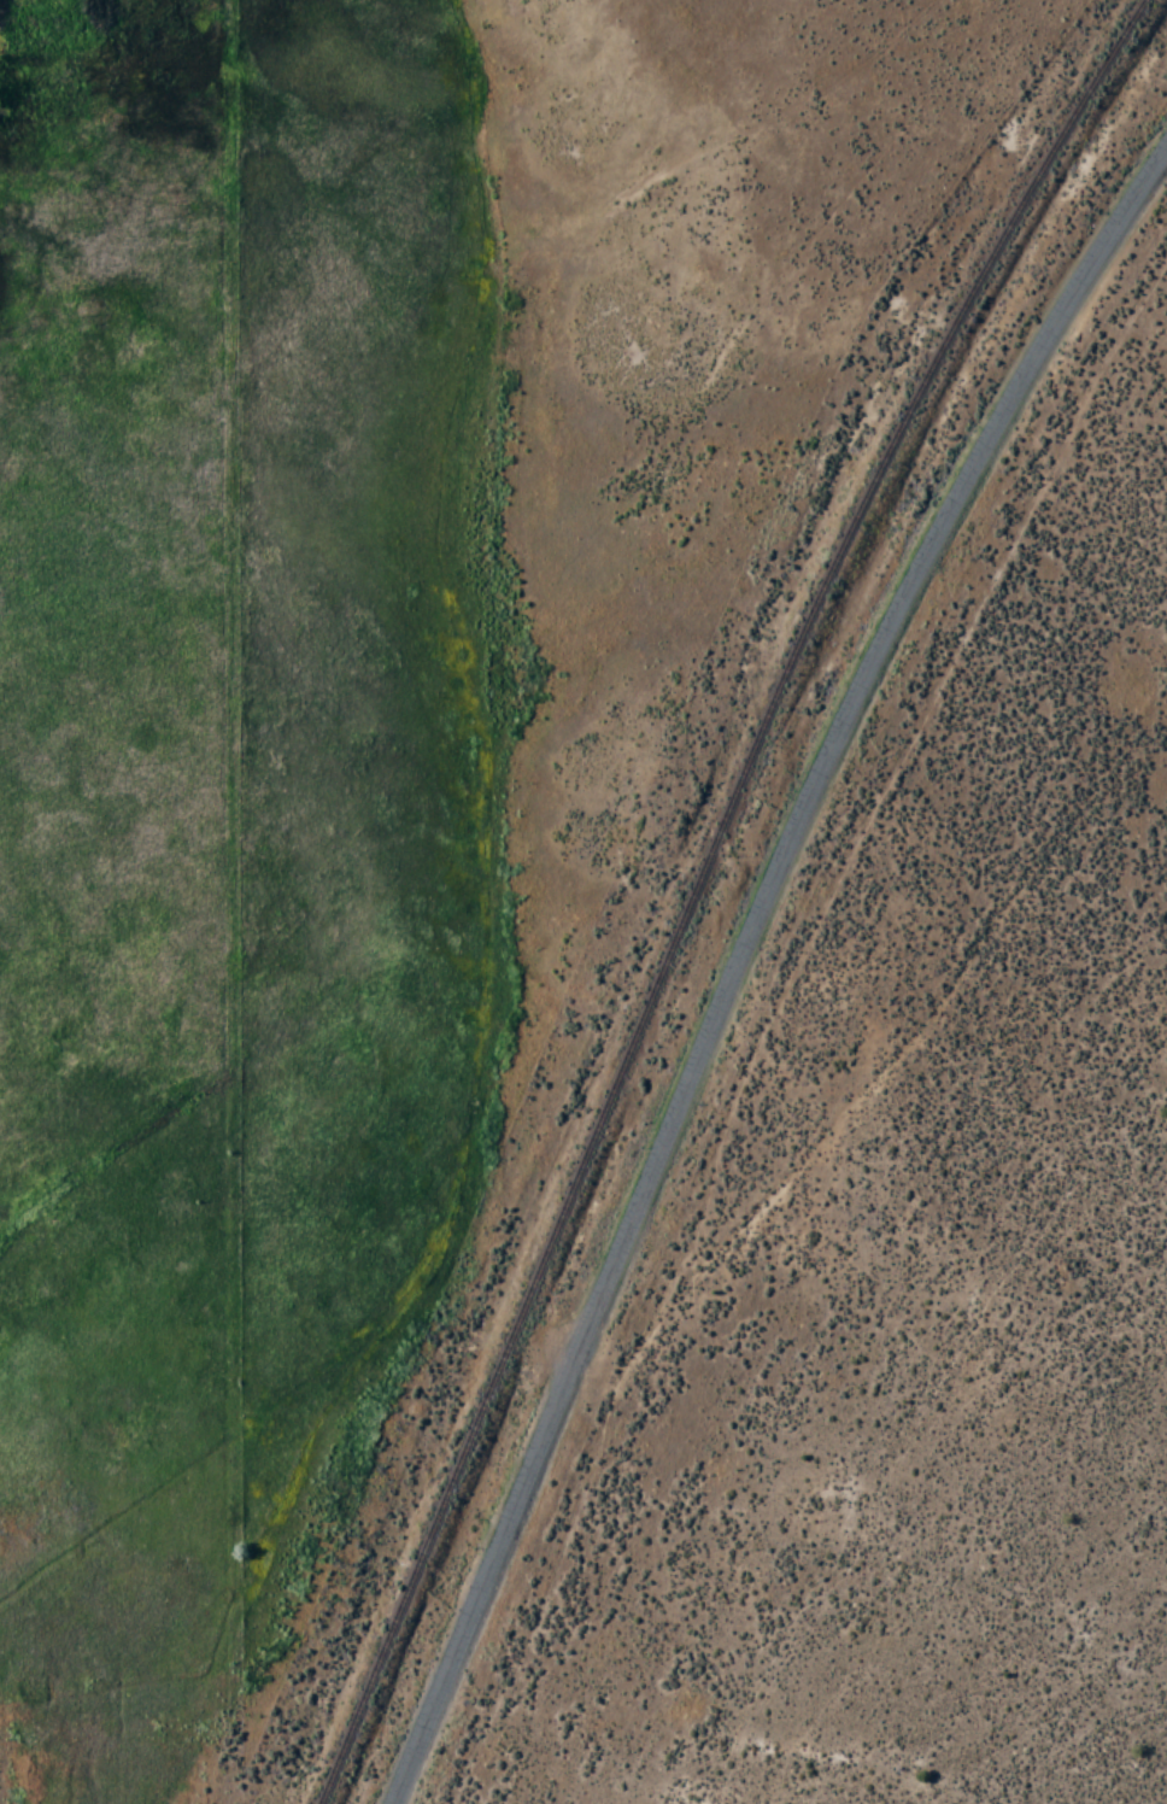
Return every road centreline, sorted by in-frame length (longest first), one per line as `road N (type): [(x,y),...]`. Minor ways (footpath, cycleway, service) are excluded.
road 1 (tertiary): [(392,1803),(793,825),(1007,399),(1166,145)]

